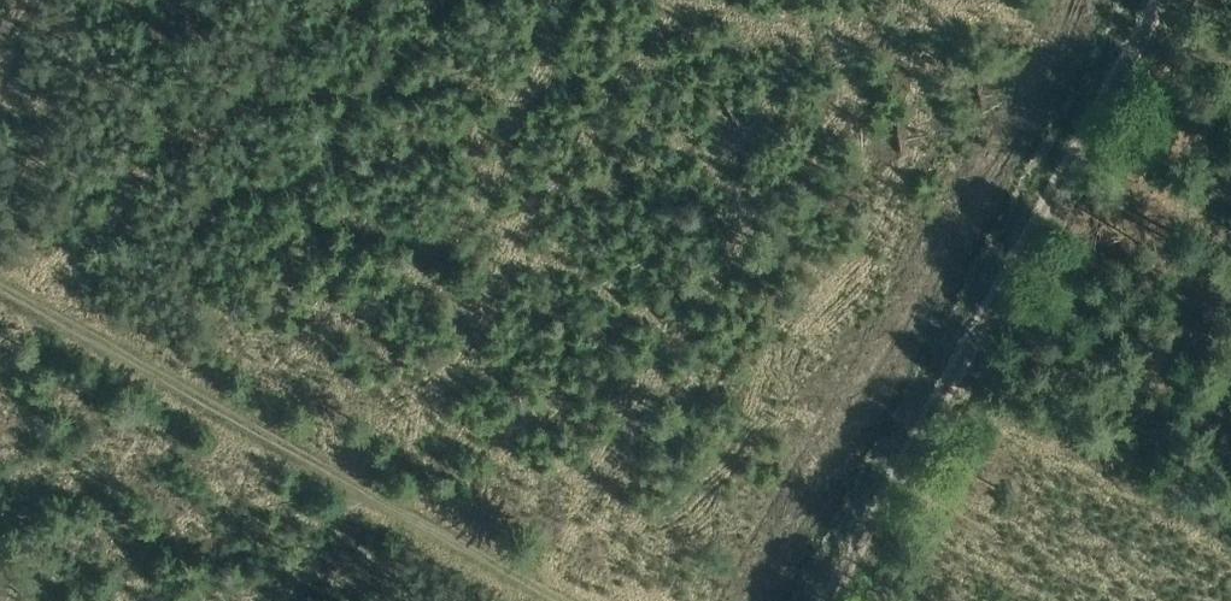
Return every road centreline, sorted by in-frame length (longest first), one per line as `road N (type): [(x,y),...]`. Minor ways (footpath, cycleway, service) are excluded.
road 1 (track): [(831,600),(1162,0)]

